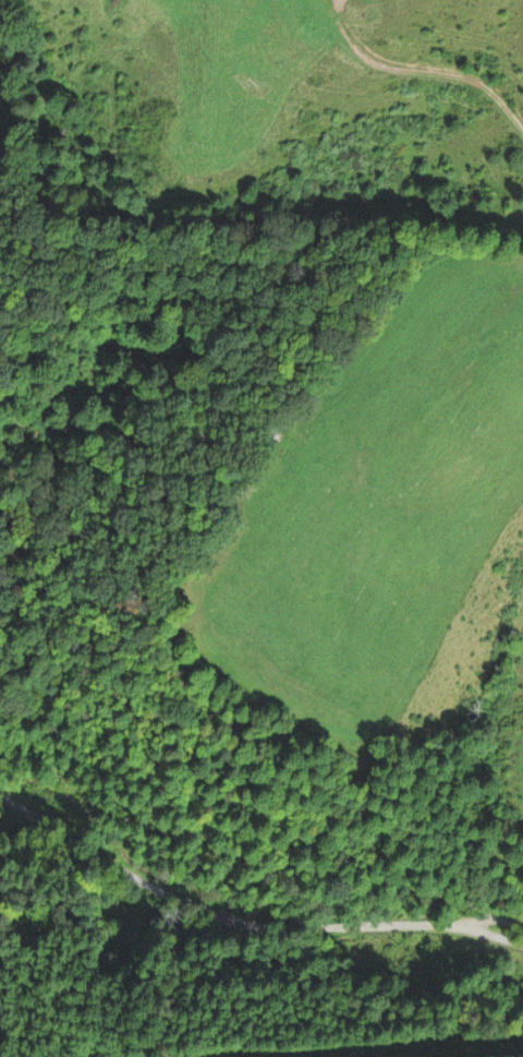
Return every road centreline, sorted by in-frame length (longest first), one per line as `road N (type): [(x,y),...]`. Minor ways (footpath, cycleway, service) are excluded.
road 1 (tertiary): [(522,940),(409,924),(272,924),(198,910),(64,842),(0,794)]

